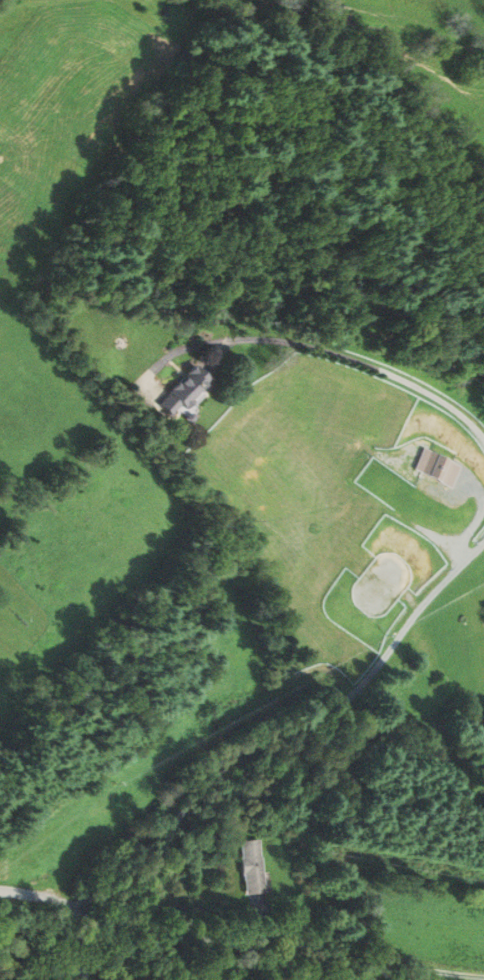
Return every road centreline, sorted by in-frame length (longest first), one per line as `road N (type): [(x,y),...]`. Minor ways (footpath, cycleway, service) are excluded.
road 1 (residential): [(0,890),(300,967),(483,975)]

